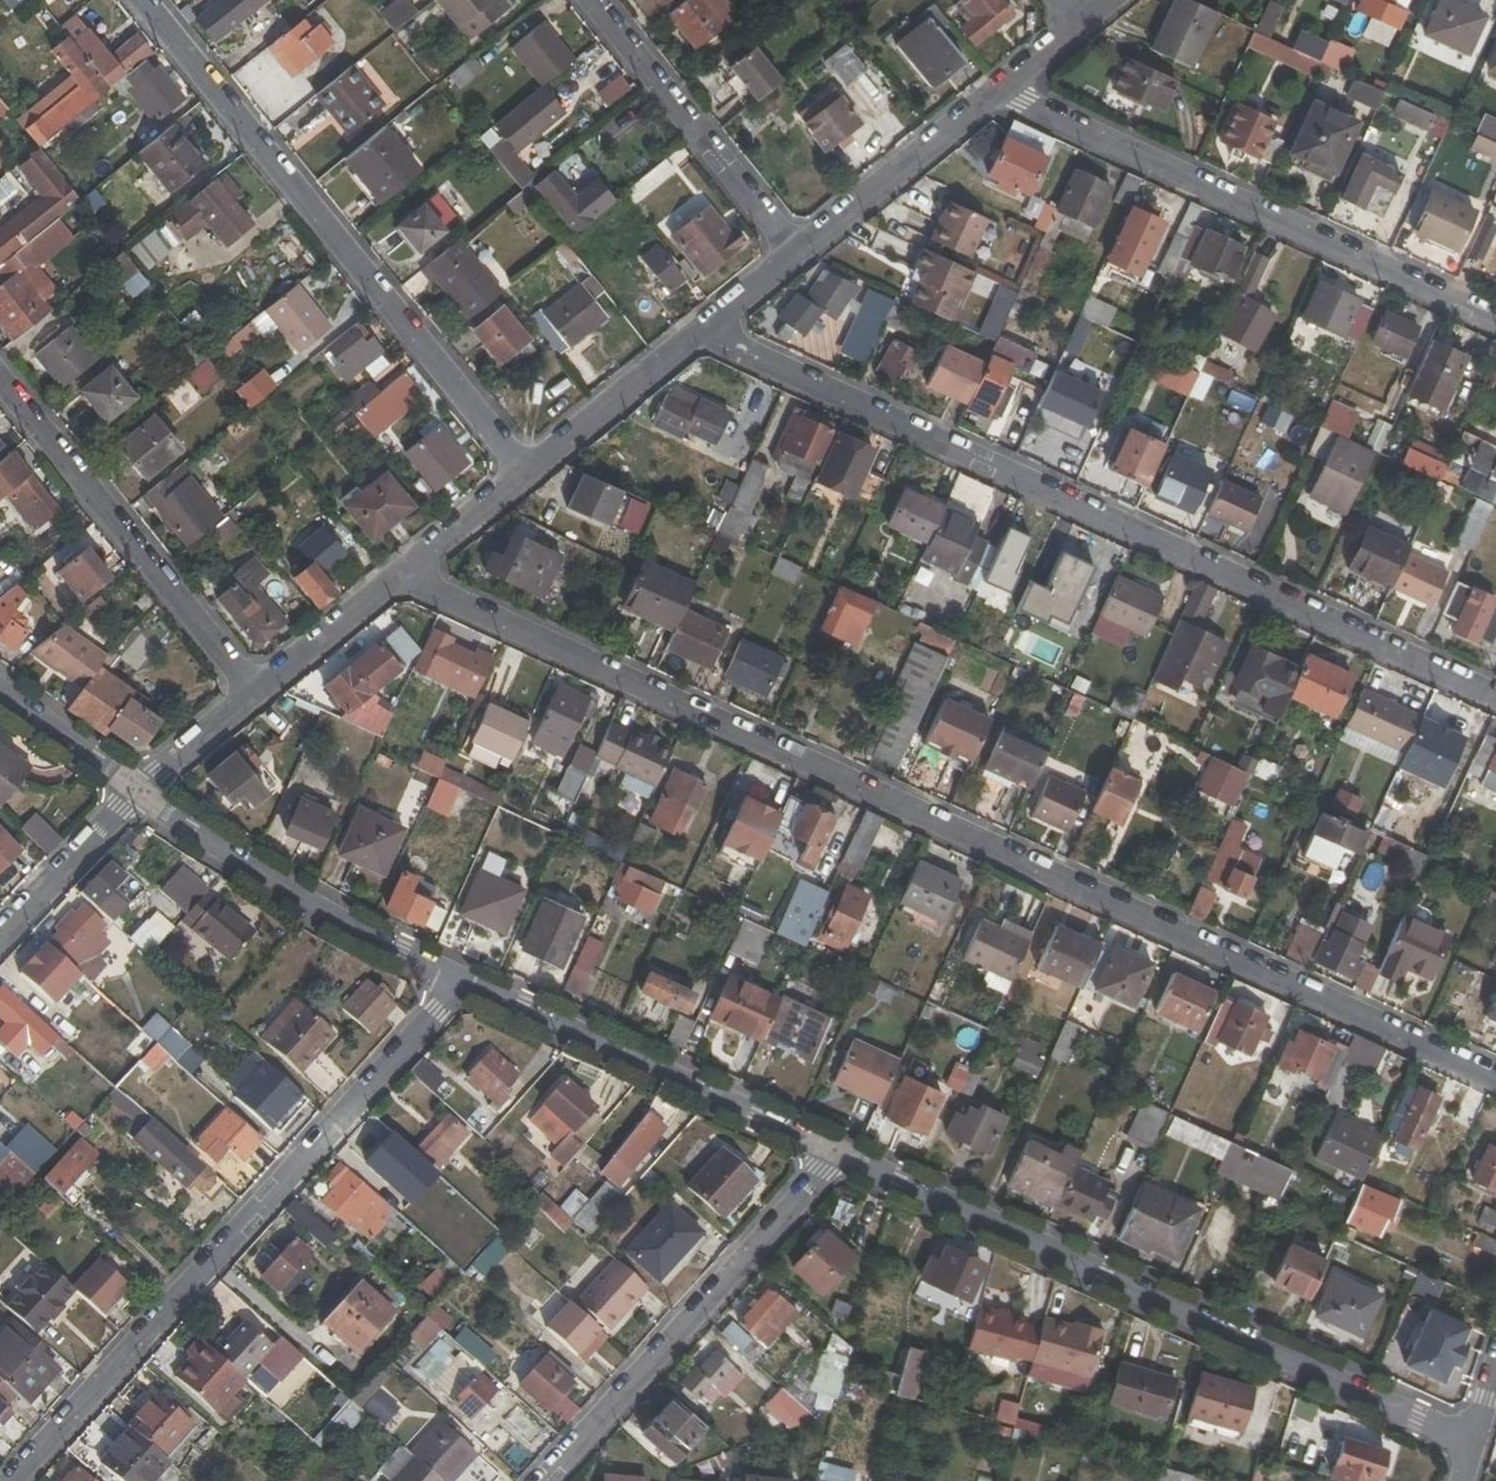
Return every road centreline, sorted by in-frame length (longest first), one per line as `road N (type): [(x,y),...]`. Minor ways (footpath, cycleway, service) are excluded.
road 1 (residential): [(1495,1081),(411,581)]
road 2 (residential): [(703,326),(1495,696)]
road 3 (residential): [(835,1154),(1473,1448)]
road 4 (residential): [(460,980),(18,1480)]
road 5 (residential): [(523,469),(142,0)]
road 6 (residential): [(1495,325),(997,104)]
road 7 (residential): [(550,1480),(835,1154)]
road 8 (residential): [(460,980),(835,1154)]
road 9 (residential): [(0,379),(254,697)]
road 10 (residential): [(140,792),(228,858),(460,980)]
road 11 (residential): [(590,0),(789,251)]
road 12 (residential): [(997,104),(789,251)]
road 13 (residential): [(703,326),(523,469)]
road 14 (residential): [(140,792),(0,939)]
road 15 (residential): [(411,581),(254,697)]
road 16 (residential): [(0,690),(140,792)]
road 17 (residential): [(523,469),(411,581)]
road 18 (residential): [(254,697),(140,792)]

